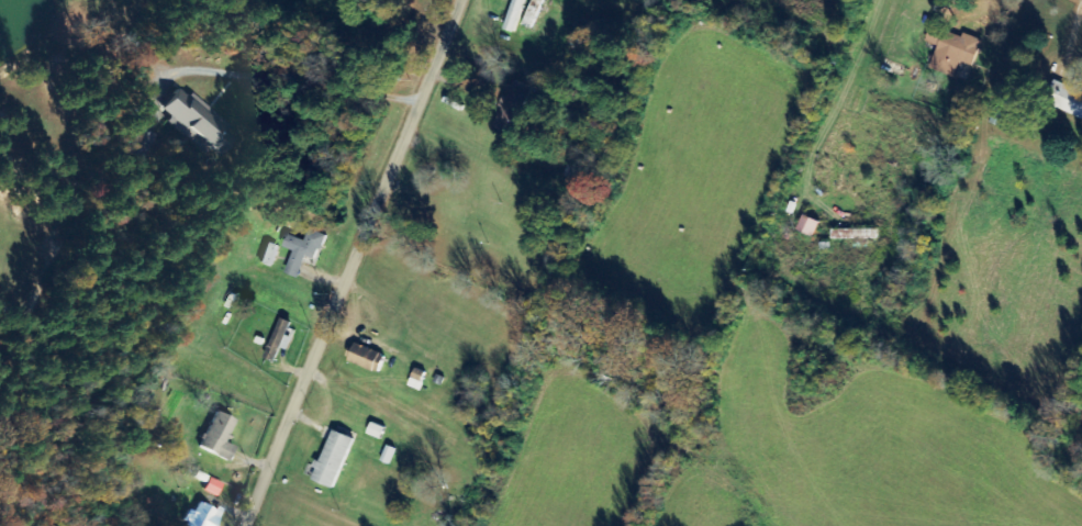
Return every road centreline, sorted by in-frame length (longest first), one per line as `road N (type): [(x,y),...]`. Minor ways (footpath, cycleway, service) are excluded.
road 1 (residential): [(254,525),(468,0)]

